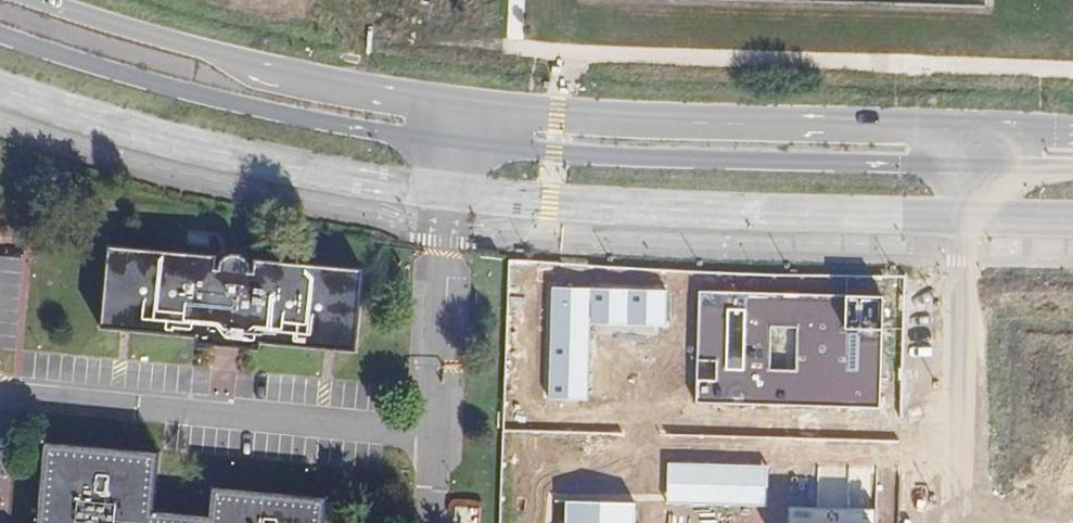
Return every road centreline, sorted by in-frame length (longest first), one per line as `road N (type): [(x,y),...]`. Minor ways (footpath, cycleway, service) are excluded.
road 1 (secondary): [(0,35),(289,117),(448,143),(583,156),(967,165)]
road 2 (secondary): [(968,130),(556,117),(454,105),(215,56),(35,0)]
road 3 (unclassified): [(659,448),(956,448)]
road 4 (unclassified): [(967,165),(956,448)]

